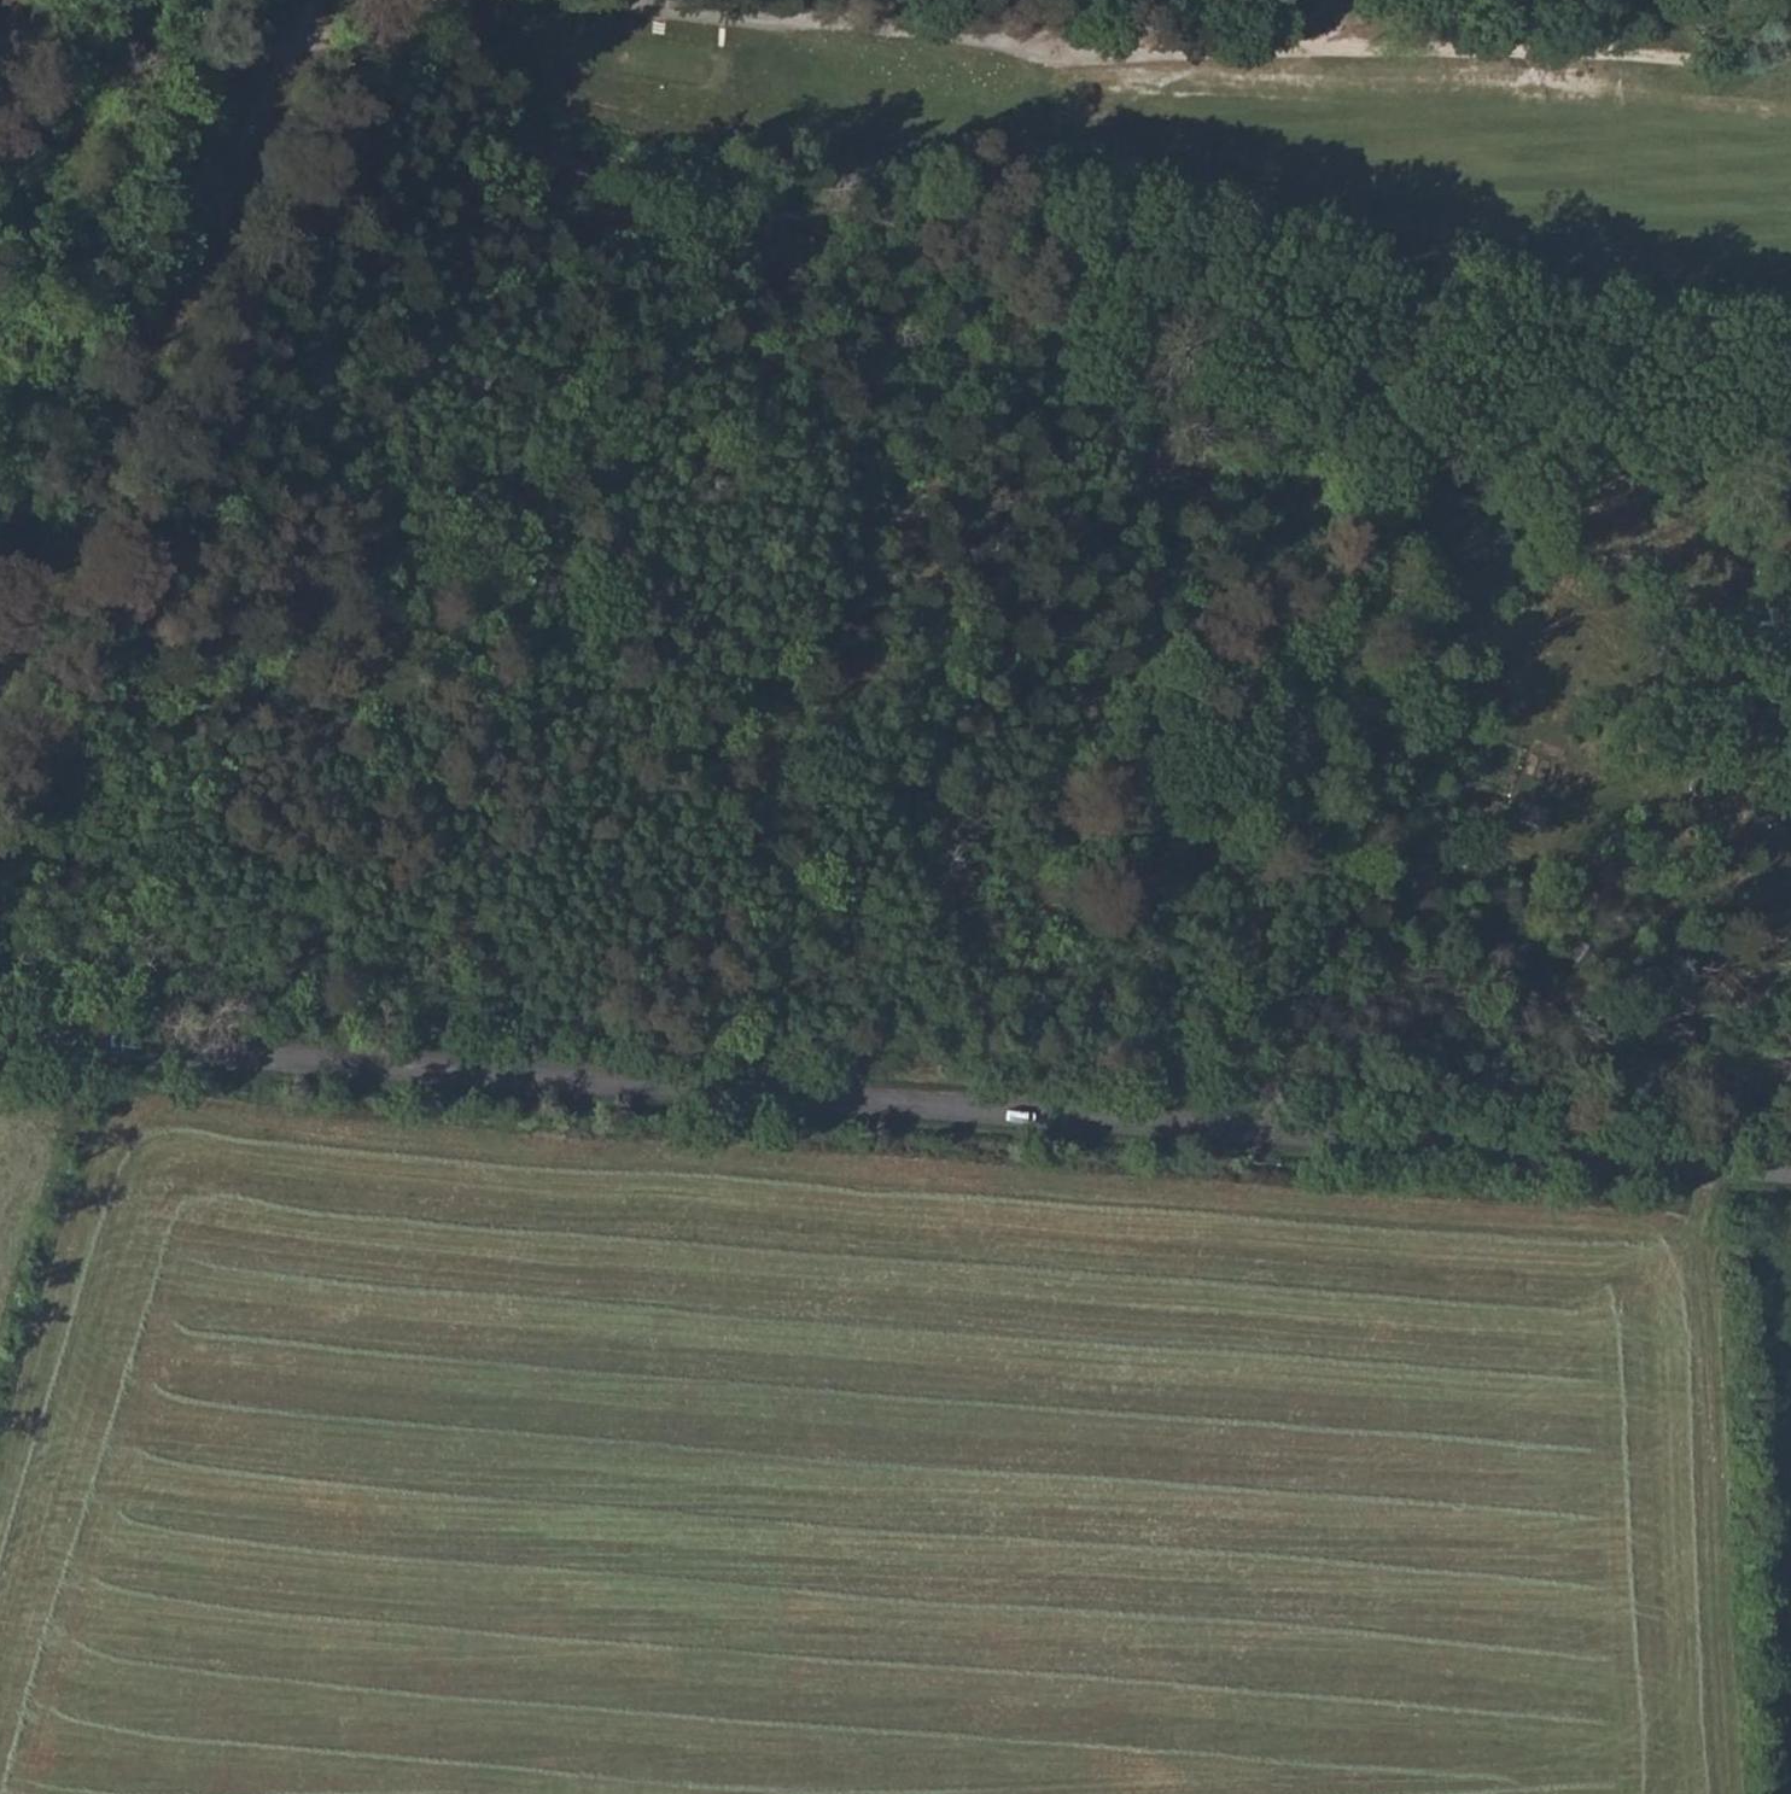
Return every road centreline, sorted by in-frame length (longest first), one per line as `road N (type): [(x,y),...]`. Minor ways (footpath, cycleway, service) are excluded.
road 1 (unclassified): [(0,1037),(1790,1177)]
road 2 (unclassified): [(0,607),(250,0)]

